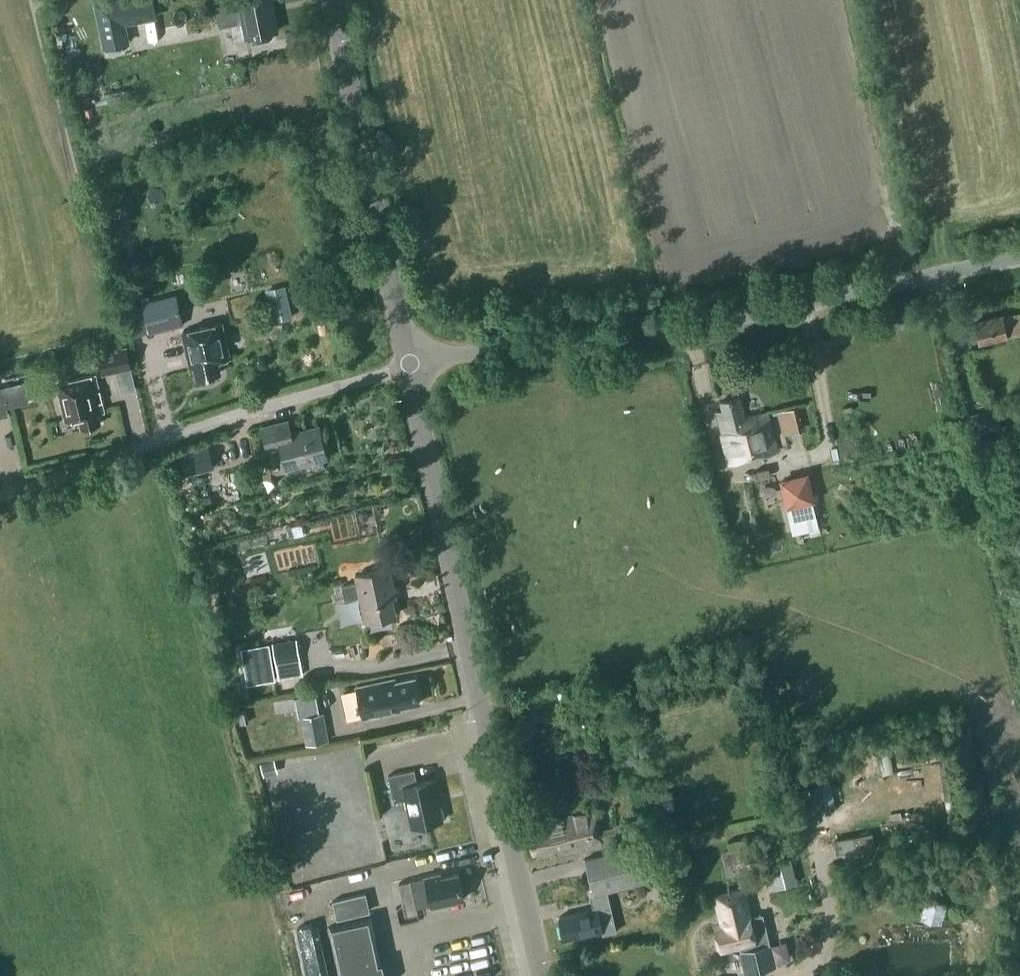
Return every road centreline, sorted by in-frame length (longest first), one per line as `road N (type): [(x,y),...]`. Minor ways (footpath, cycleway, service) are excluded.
road 1 (tertiary): [(542,975),(410,363)]
road 2 (unclassified): [(410,363),(740,311),(1019,247)]
road 3 (unclassified): [(0,495),(410,363)]
road 4 (tertiary): [(410,363),(334,0)]

